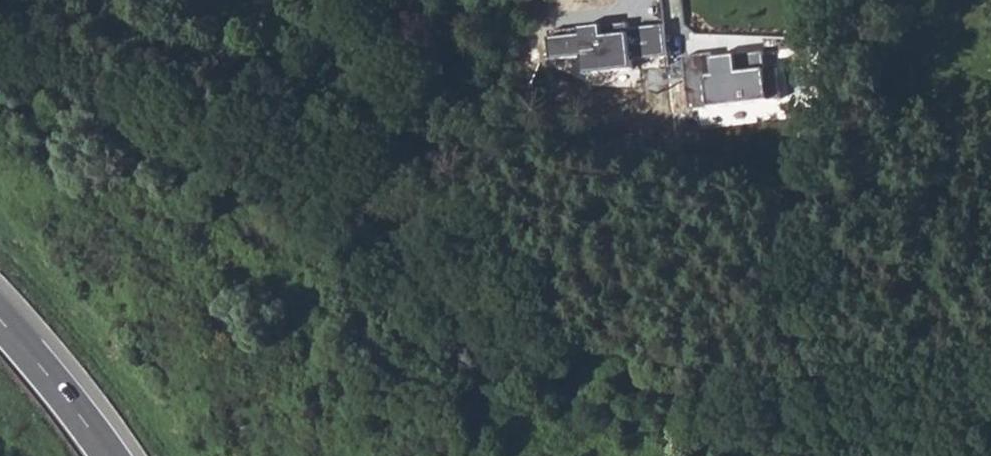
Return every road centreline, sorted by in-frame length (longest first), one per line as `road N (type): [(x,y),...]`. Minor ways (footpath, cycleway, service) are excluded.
road 1 (trunk): [(111,455),(0,319)]

